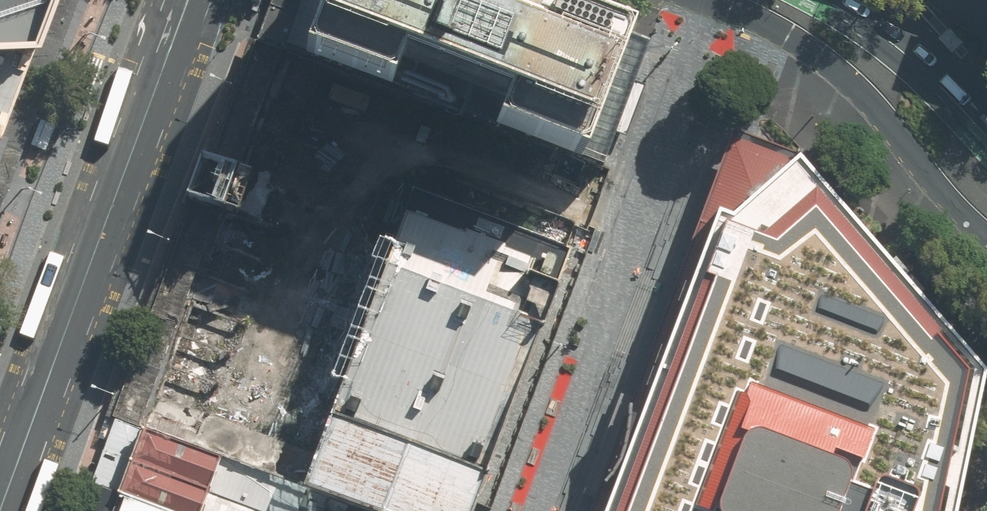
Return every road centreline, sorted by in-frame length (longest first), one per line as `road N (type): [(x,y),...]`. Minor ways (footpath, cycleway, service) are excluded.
road 1 (tertiary): [(0,509),(192,0)]
road 2 (residential): [(528,510),(690,52)]
road 3 (secondary): [(828,0),(887,37),(986,136)]

